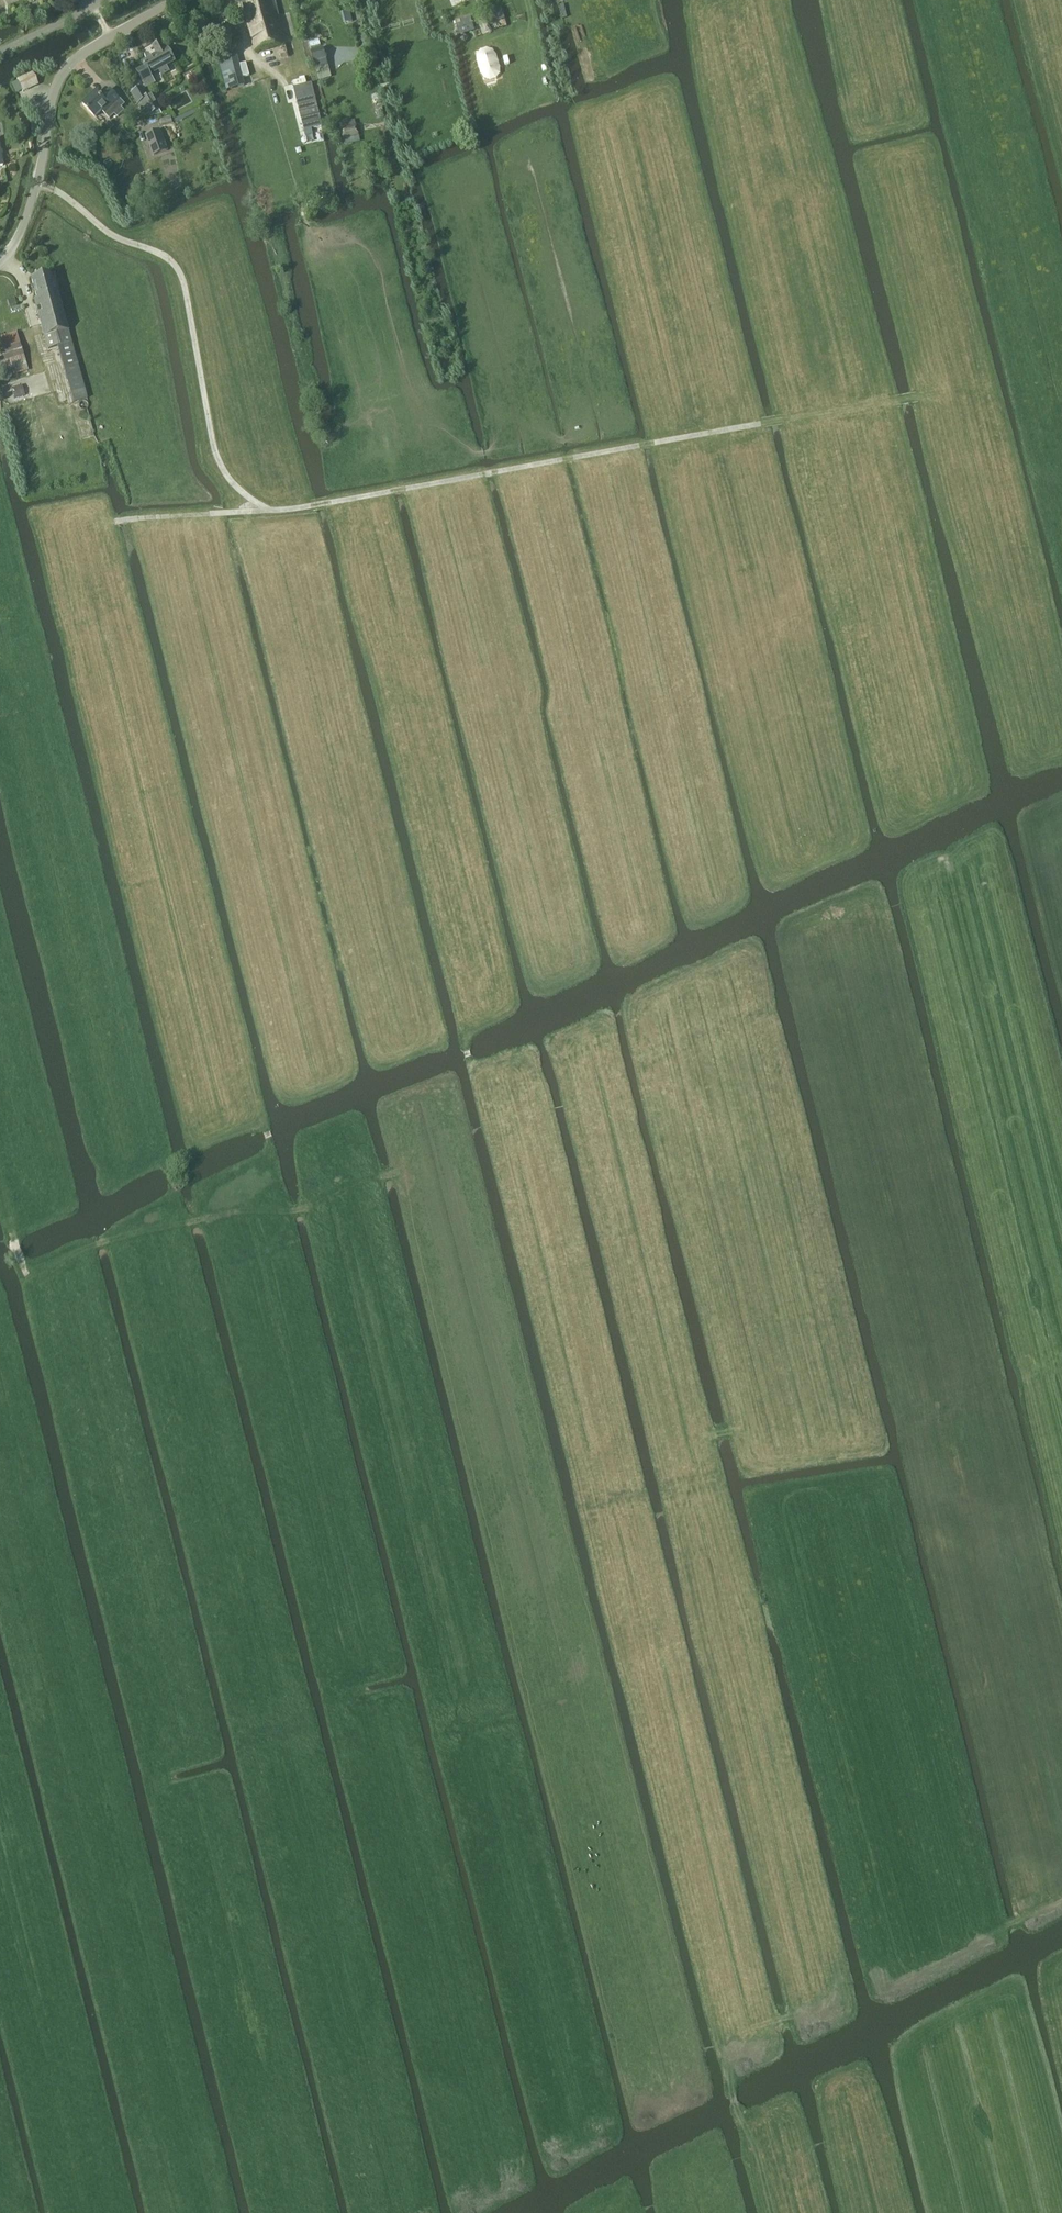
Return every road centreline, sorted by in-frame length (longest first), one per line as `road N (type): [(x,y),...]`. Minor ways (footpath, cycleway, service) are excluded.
road 1 (track): [(917,398),(297,508),(115,523)]
road 2 (track): [(36,183),(118,239),(177,267),(215,453),(255,512)]
road 3 (tertiary): [(0,264),(28,209),(56,83),(111,37)]
road 4 (track): [(87,483),(6,259)]

